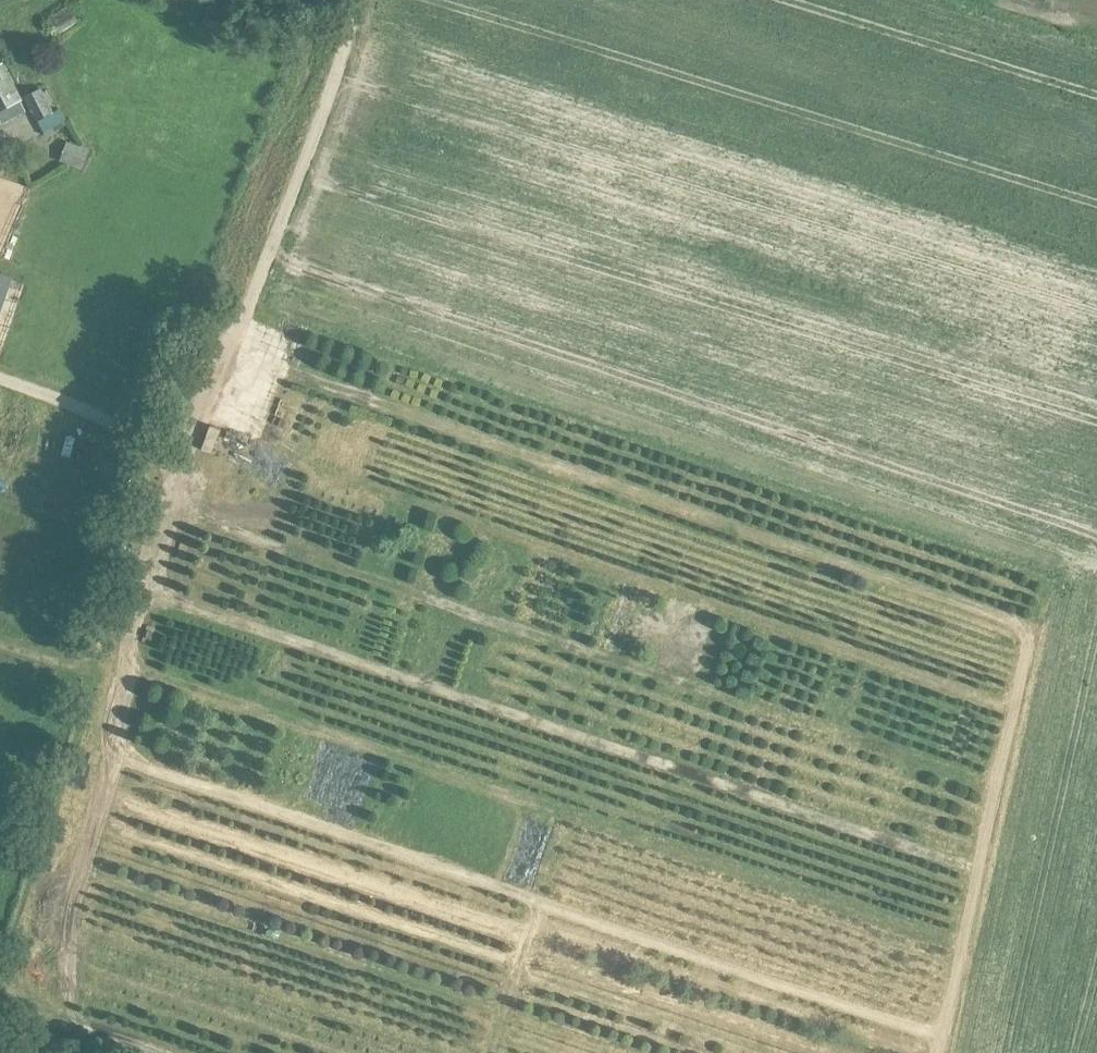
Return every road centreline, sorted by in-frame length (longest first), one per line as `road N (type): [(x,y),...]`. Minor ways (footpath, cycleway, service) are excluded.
road 1 (track): [(0,965),(146,555),(346,51),(352,0)]

